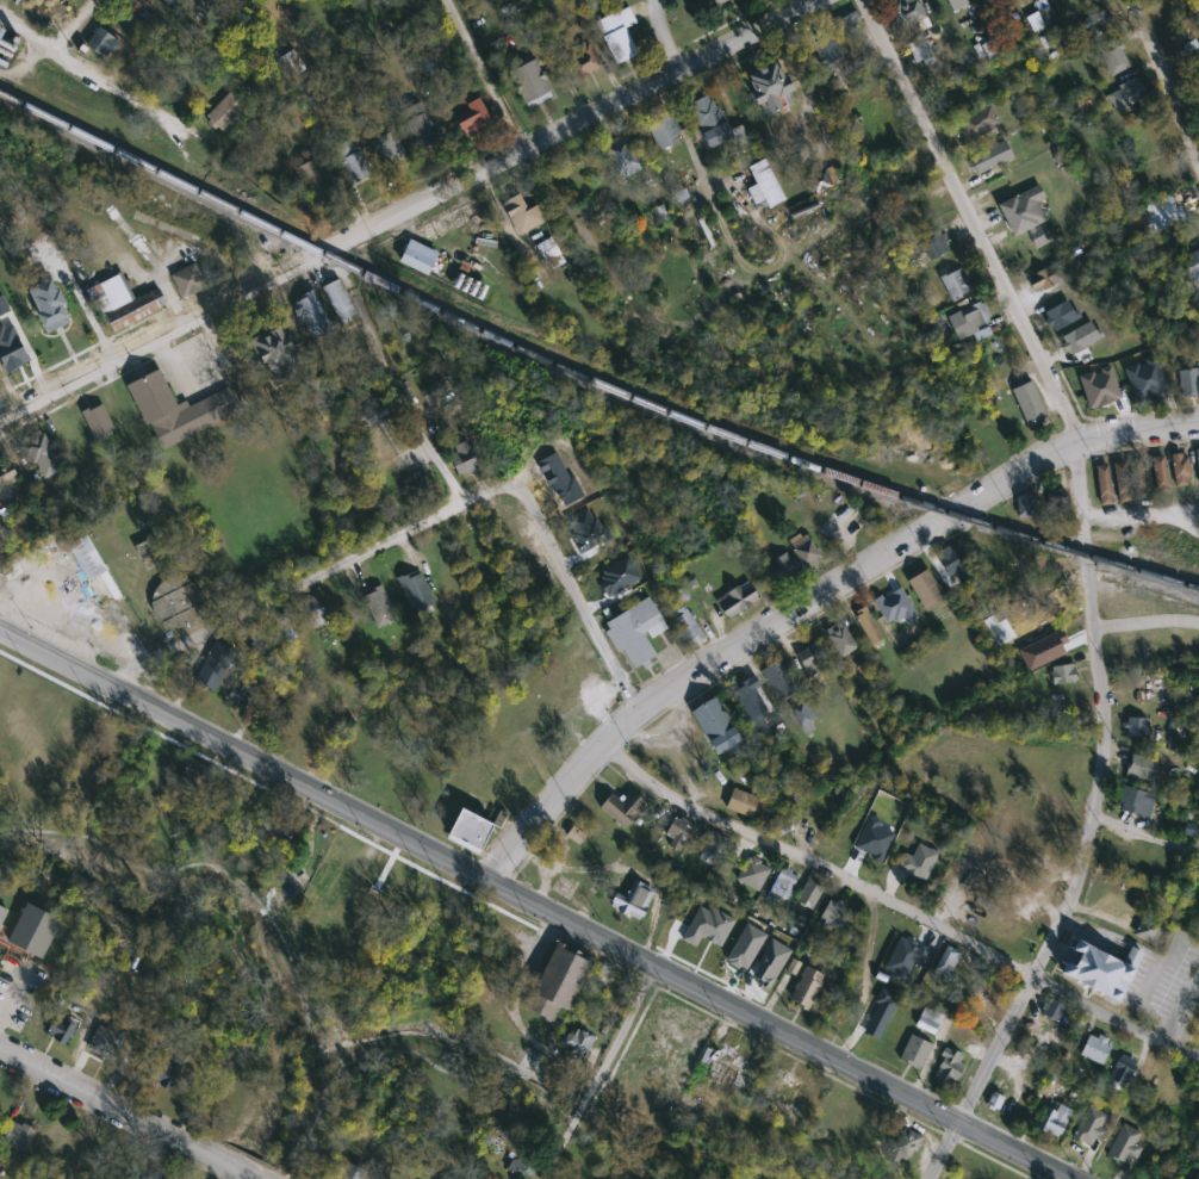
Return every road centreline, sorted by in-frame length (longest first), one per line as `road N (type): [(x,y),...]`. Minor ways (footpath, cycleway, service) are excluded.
road 1 (primary): [(0,629),(1069,1178)]
road 2 (residential): [(821,0),(0,418)]
road 3 (tertiary): [(498,887),(572,776),(650,705),(1076,439),(1198,422)]
road 4 (residential): [(953,1119),(1027,975),(1104,792),(1106,736),(1076,439)]
road 5 (residential): [(600,746),(689,812),(1198,1056)]
road 6 (residential): [(1076,439),(1070,404),(859,0)]
road 7 (residential): [(501,485),(102,684)]
road 8 (residential): [(257,1178),(0,1053)]
road 9 (residential): [(638,714),(523,494),(501,485)]
road 10 (residential): [(650,966),(540,1178)]
road 11 (residential): [(191,134),(0,15)]
road 12 (residential): [(462,503),(404,408),(359,304)]
road 13 (residential): [(1198,161),(1129,0)]
road 14 (residential): [(445,0),(521,153)]

